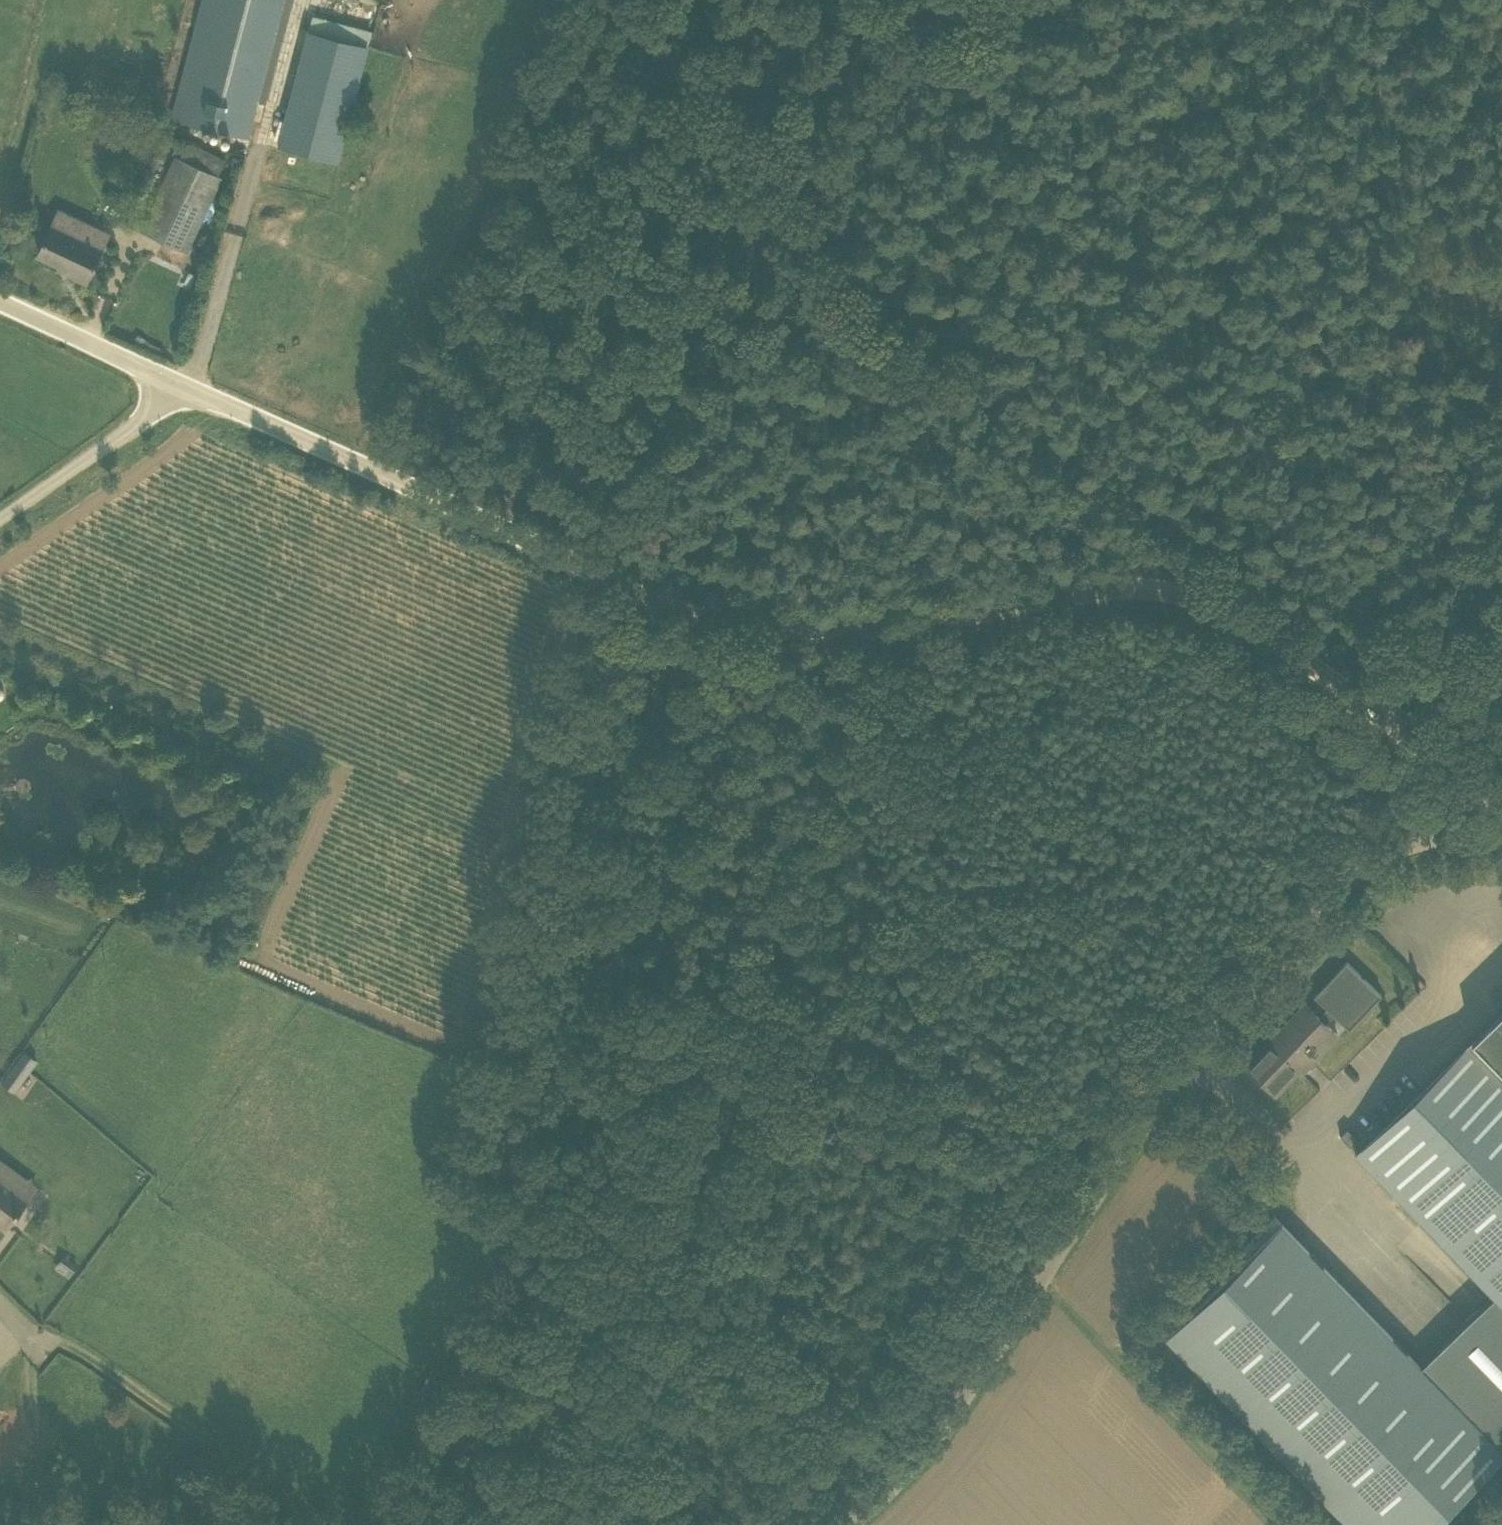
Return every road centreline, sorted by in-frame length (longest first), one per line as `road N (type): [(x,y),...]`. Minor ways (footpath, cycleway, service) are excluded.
road 1 (unclassified): [(1501,785),(1181,581),(1133,574),(861,625),(790,627),(636,579),(172,380)]
road 2 (unclassified): [(847,1524),(920,1454),(1137,1131),(1324,876),(1379,835),(1441,817),(1501,823)]
road 3 (track): [(617,0),(445,294),(373,468)]
road 4 (track): [(328,1524),(65,1351)]
road 5 (unclassified): [(0,521),(154,413),(172,380)]
road 6 (unclassified): [(172,380),(0,301)]

